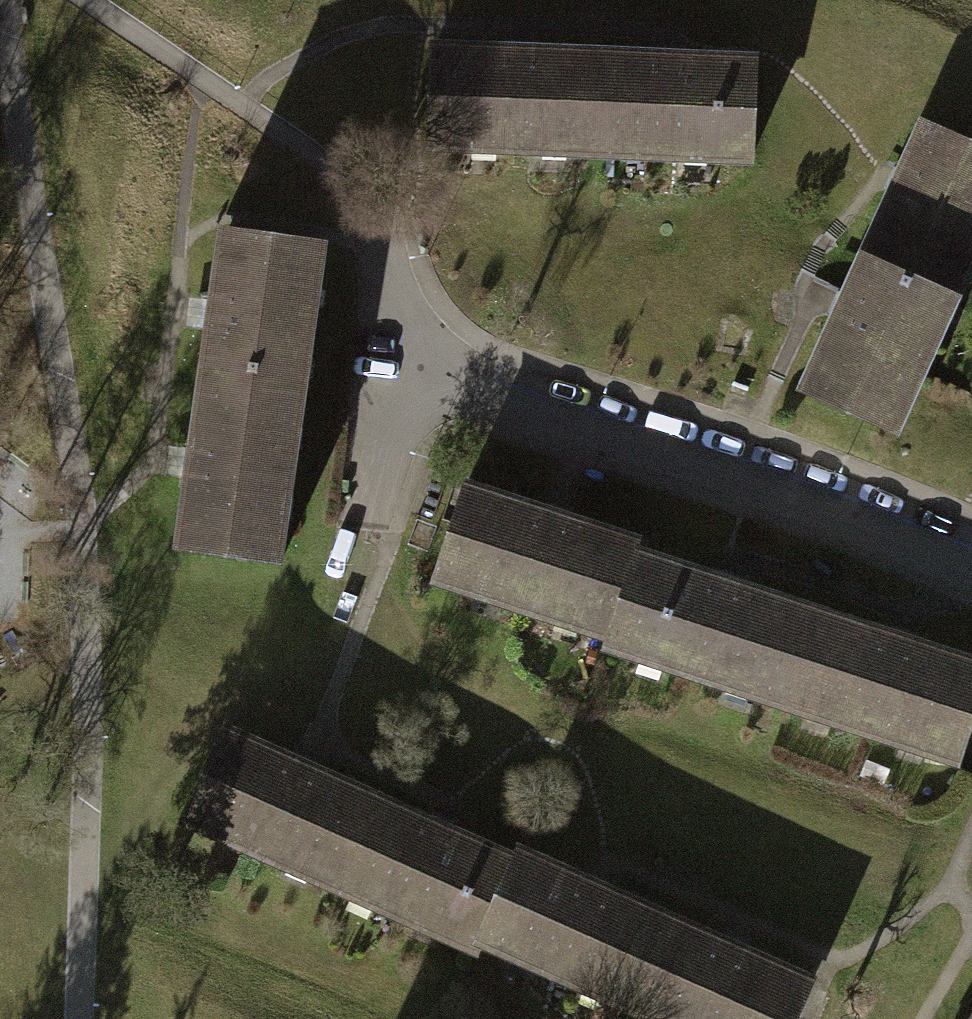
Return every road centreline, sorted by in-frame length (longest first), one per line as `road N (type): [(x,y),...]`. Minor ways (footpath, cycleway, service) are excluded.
road 1 (residential): [(971,570),(780,493),(423,374)]
road 2 (residential): [(423,374),(396,409),(370,509)]
road 3 (residential): [(423,374),(374,246)]

